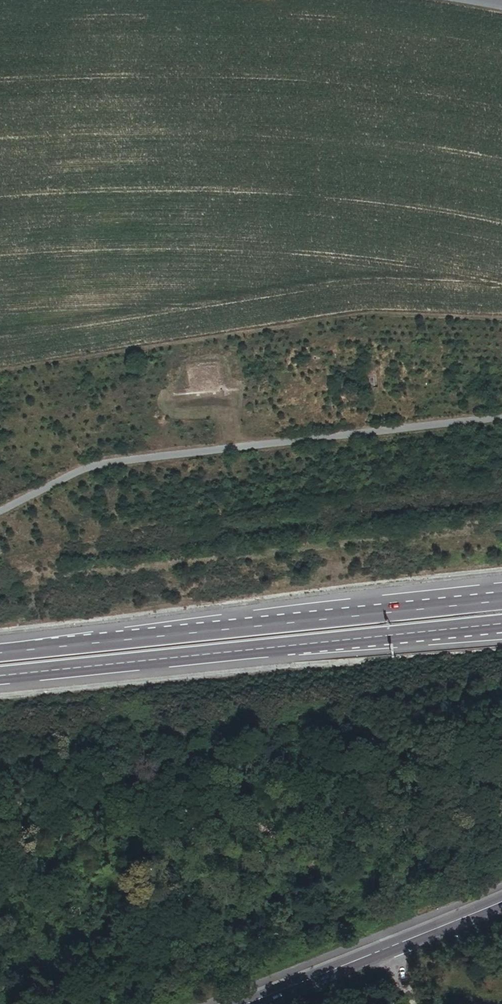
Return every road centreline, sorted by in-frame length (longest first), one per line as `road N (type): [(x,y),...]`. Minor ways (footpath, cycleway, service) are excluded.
road 1 (trunk): [(495,599),(0,653)]
road 2 (track): [(0,998),(22,983),(205,952),(252,963),(319,943),(348,945)]
road 3 (trunk): [(0,678),(314,645)]
road 4 (secondary): [(501,901),(248,1003)]
road 5 (trunk): [(314,645),(501,626)]
road 6 (trunk): [(314,645),(501,634)]

